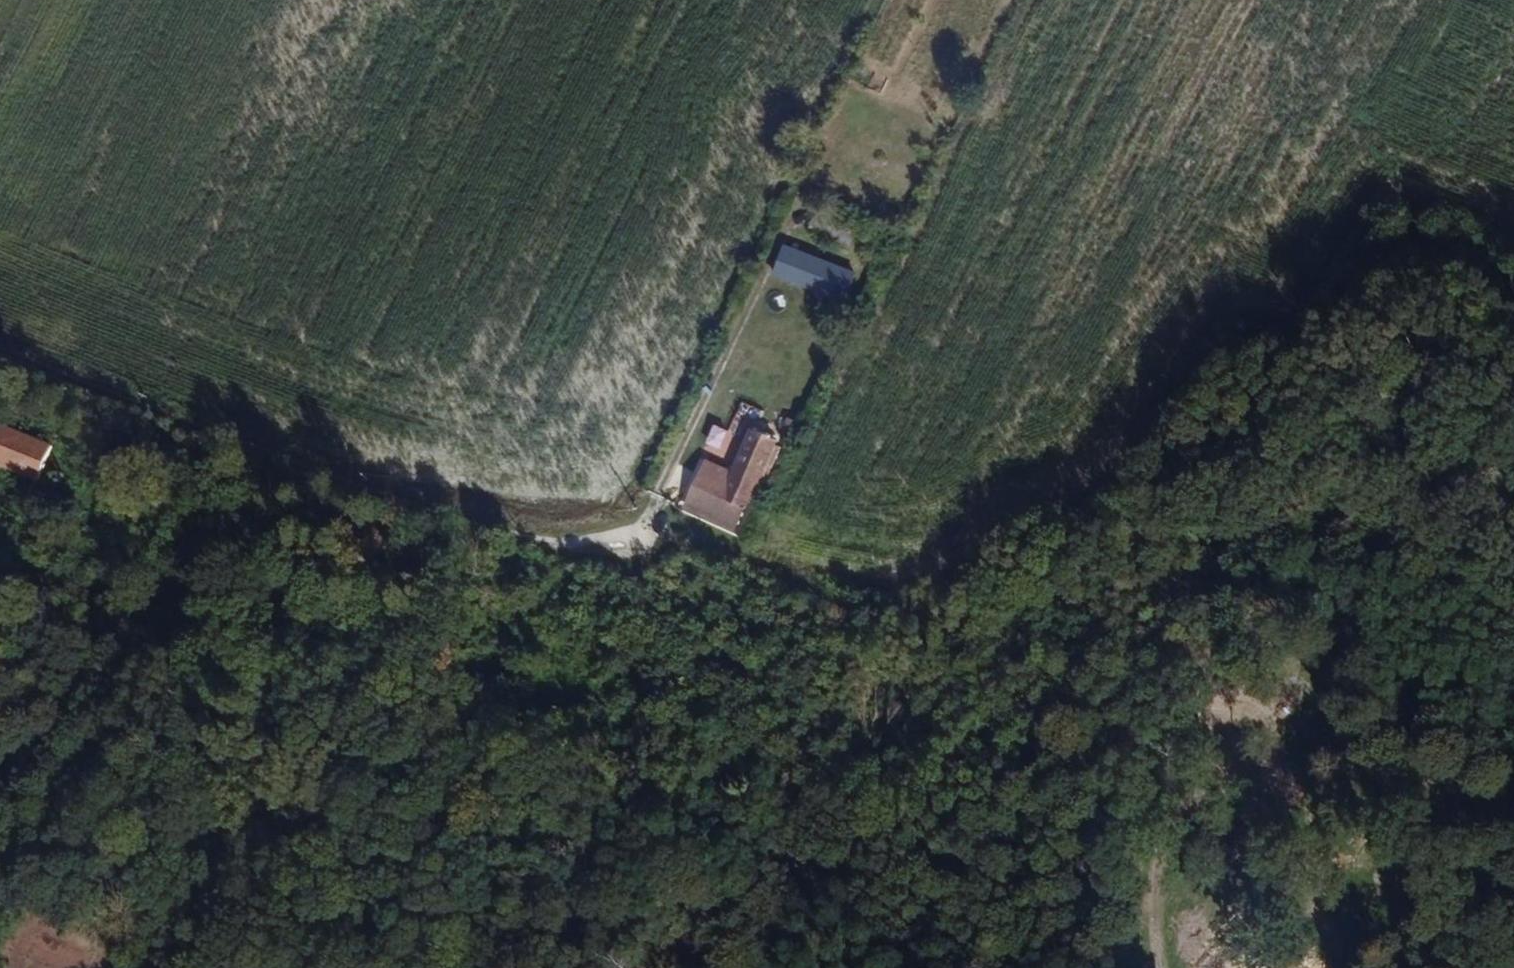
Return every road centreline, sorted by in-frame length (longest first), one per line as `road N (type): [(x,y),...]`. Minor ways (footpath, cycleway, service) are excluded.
road 1 (unclassified): [(0,346),(374,503),(563,545),(654,534)]

